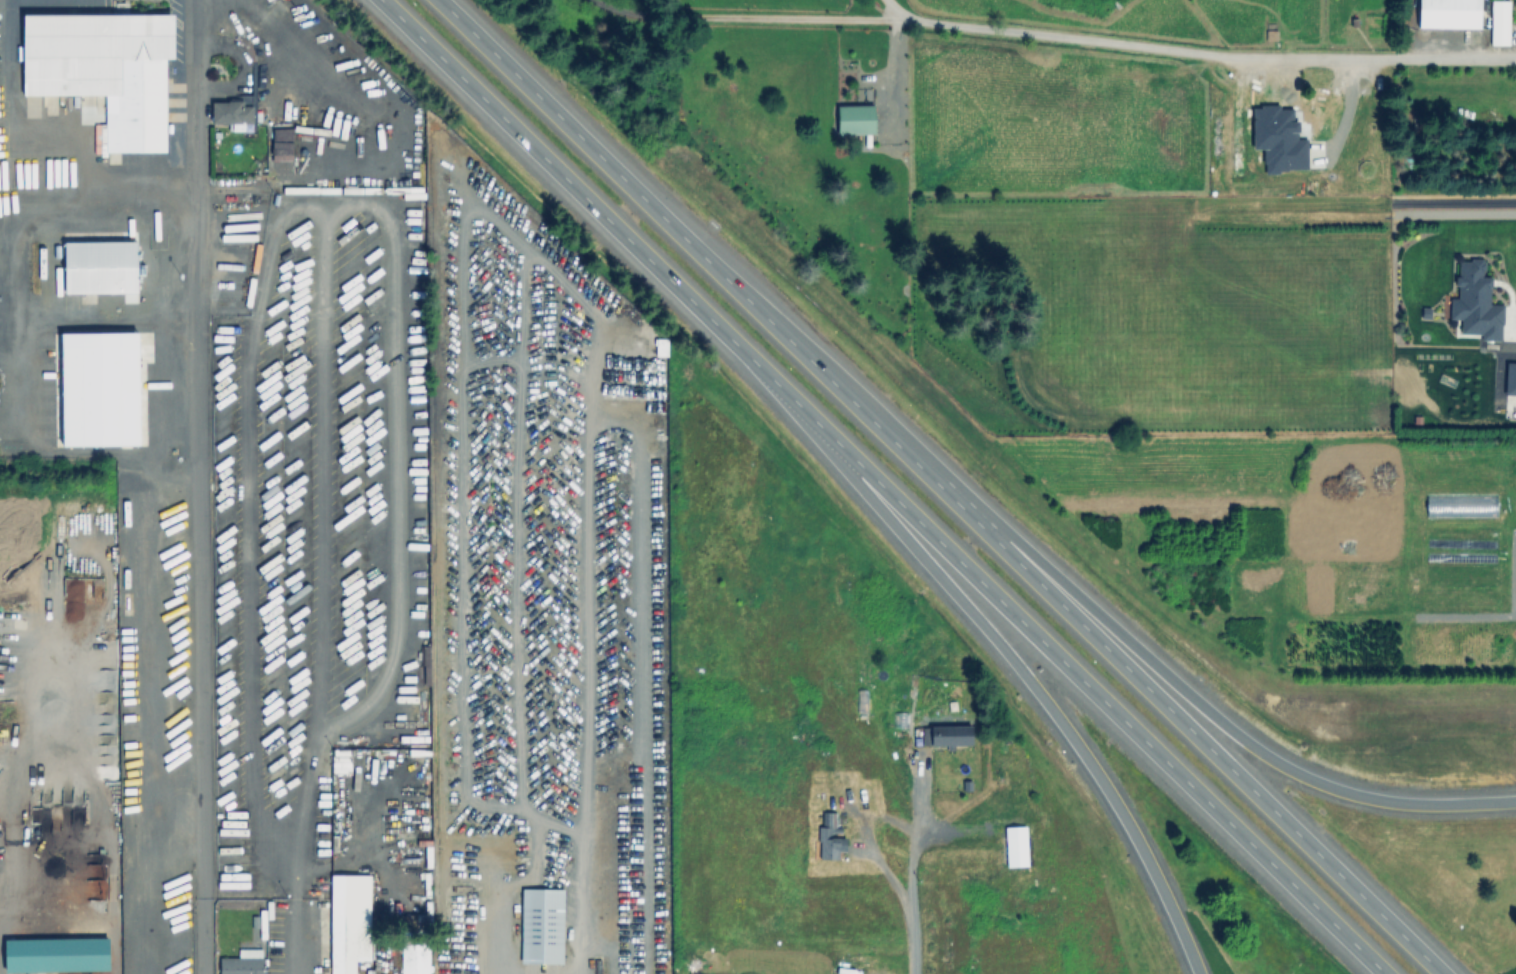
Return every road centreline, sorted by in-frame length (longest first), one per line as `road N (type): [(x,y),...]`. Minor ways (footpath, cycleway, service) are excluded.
road 1 (trunk): [(382,0),(1384,973)]
road 2 (trunk): [(1441,973),(441,0)]
road 3 (trunk): [(840,446),(867,495),(1014,661),(1099,775),(1200,973)]
road 4 (trunk): [(1515,804),(1396,804),(1276,762),(1202,709),(1013,535),(975,518)]

